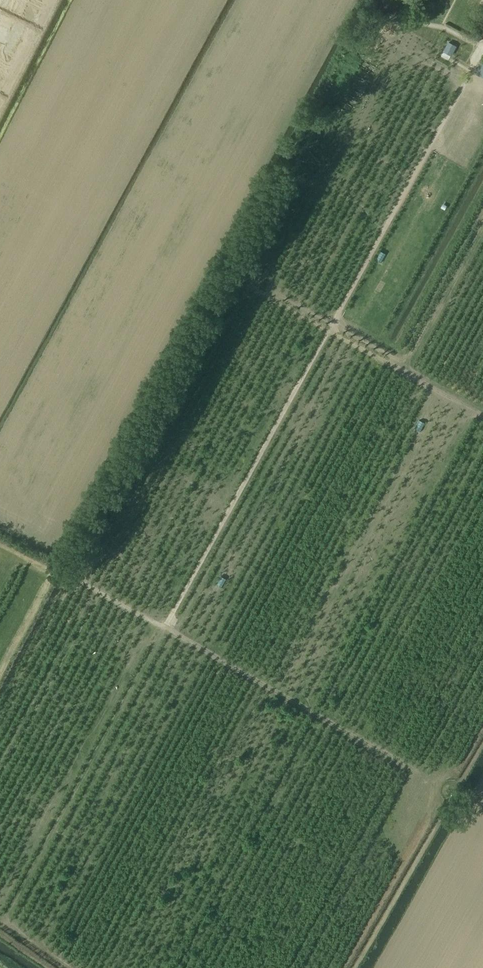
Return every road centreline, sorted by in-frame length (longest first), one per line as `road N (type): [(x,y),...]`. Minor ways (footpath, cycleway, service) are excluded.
road 1 (track): [(165,628),(482,48)]
road 2 (track): [(0,544),(448,789)]
road 3 (track): [(241,282),(482,414)]

